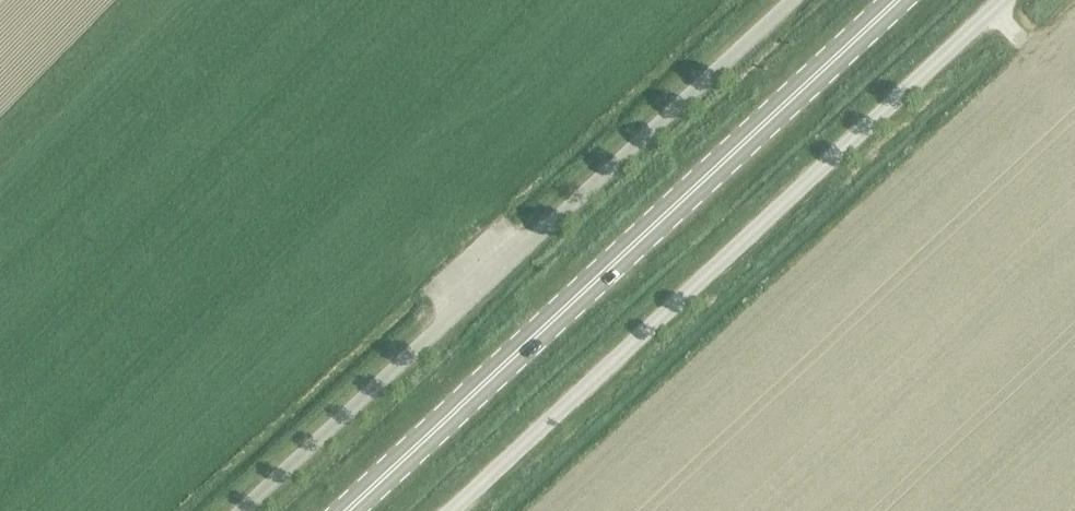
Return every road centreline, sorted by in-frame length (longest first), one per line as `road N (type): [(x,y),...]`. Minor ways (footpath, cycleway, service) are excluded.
road 1 (track): [(800,0),(248,510)]
road 2 (unclassified): [(1004,0),(453,510)]
road 3 (secondary): [(354,510),(904,0)]

